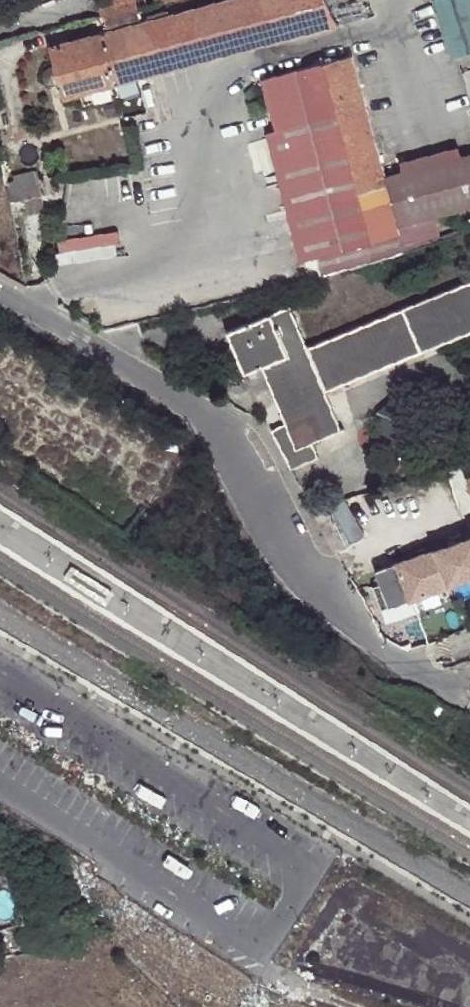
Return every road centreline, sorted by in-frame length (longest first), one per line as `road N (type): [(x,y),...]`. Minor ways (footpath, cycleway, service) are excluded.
road 1 (residential): [(0,295),(225,430),(268,524),(344,624),(459,700)]

